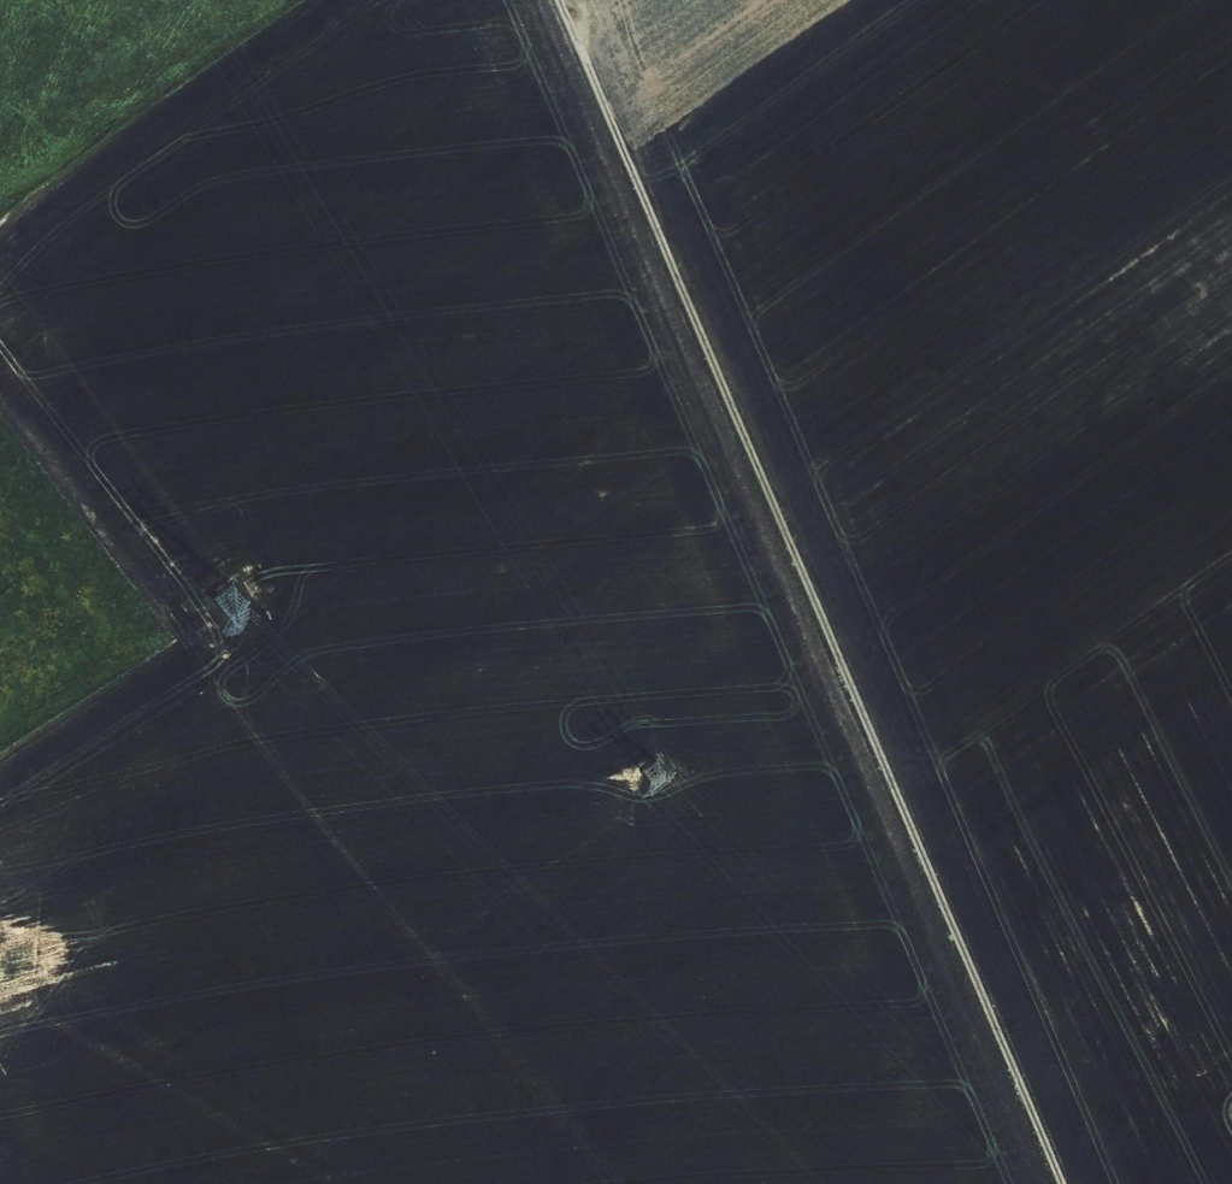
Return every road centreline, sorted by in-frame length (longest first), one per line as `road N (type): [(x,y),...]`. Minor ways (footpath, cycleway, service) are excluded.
road 1 (track): [(558,0),(1062,1183)]

